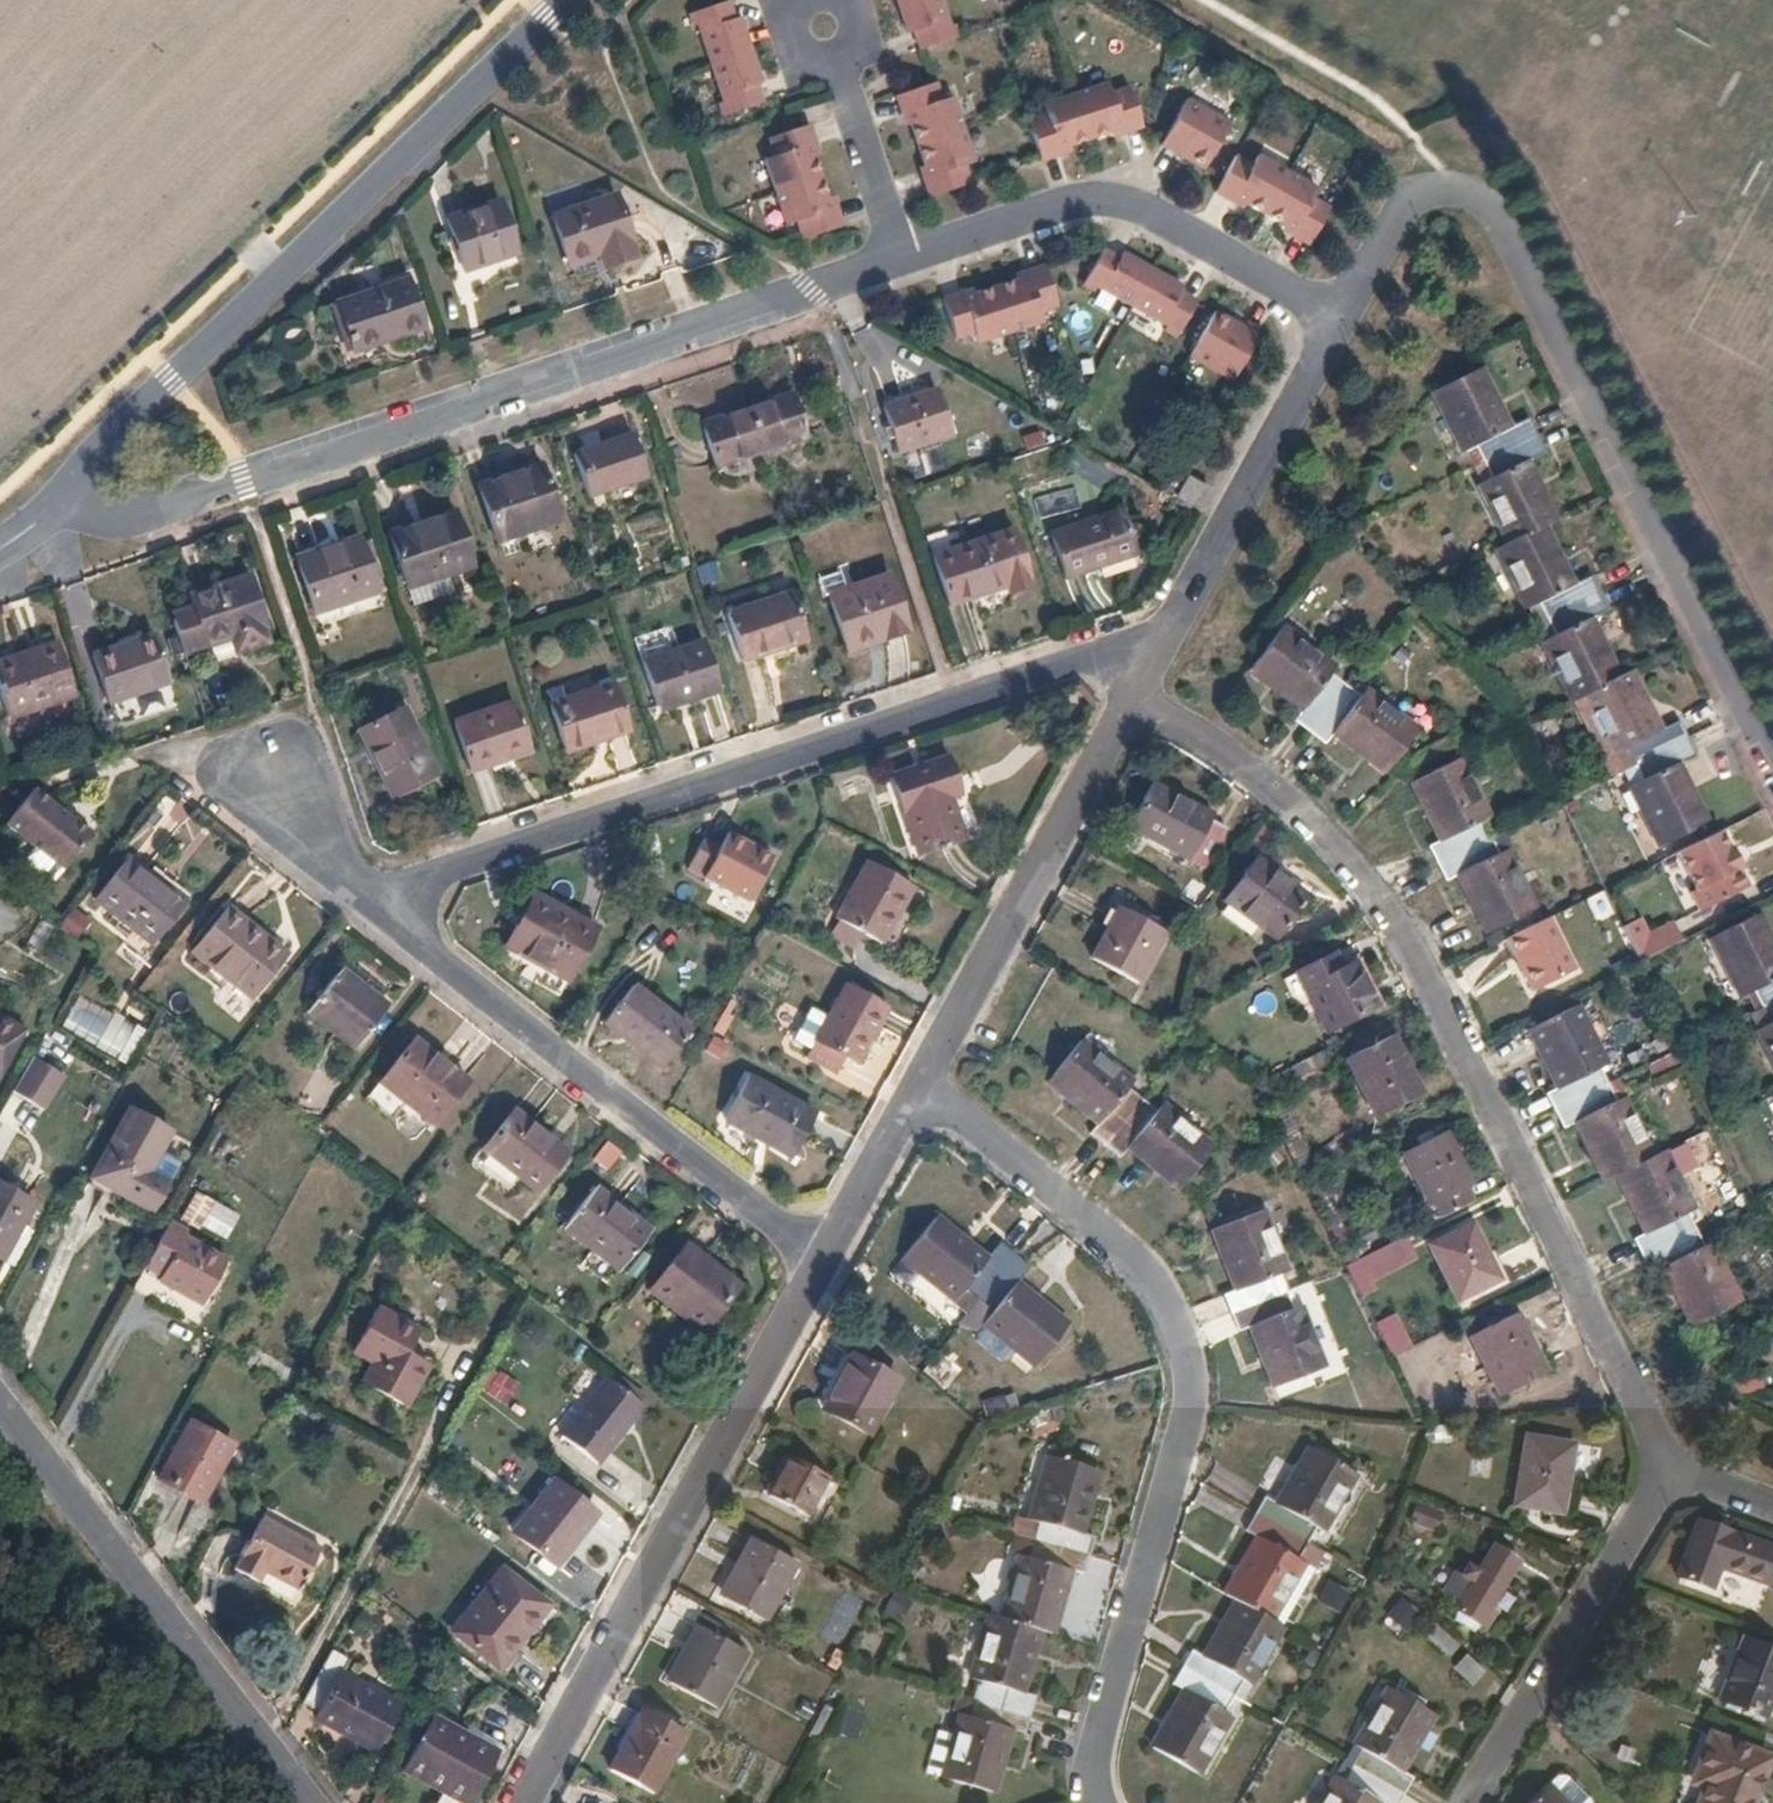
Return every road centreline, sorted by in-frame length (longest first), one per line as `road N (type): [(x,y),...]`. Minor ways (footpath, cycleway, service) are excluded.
road 1 (residential): [(1135,699),(1284,799),(1390,918),(1671,1474)]
road 2 (residential): [(895,258),(240,482),(136,525),(84,512)]
road 3 (residential): [(1772,752),(1755,735),(1712,648),(1695,638),(1668,583),(1669,555),(1614,437),(1597,428),(1480,206),(1460,189),(1429,192),(1340,320)]
road 4 (residential): [(1166,639),(363,897)]
road 5 (residential): [(1102,1802),(1100,1737),(1183,1429),(1186,1379),(1154,1293),(924,1085)]
road 6 (residential): [(66,482),(566,0)]
road 7 (residential): [(521,1802),(824,1262)]
road 8 (residential): [(824,1262),(363,897)]
road 9 (residential): [(0,1400),(315,1802)]
road 10 (residential): [(1340,320),(1113,190),(895,258)]
road 11 (residential): [(924,1085),(1135,699)]
road 12 (residential): [(1671,1474),(1468,1802)]
road 13 (residential): [(1166,639),(1340,320)]
road 14 (residential): [(363,897),(300,738),(212,764)]
road 15 (residential): [(824,1262),(924,1085)]
road 16 (residential): [(212,764),(363,897)]
road 17 (residential): [(895,258),(835,73)]

